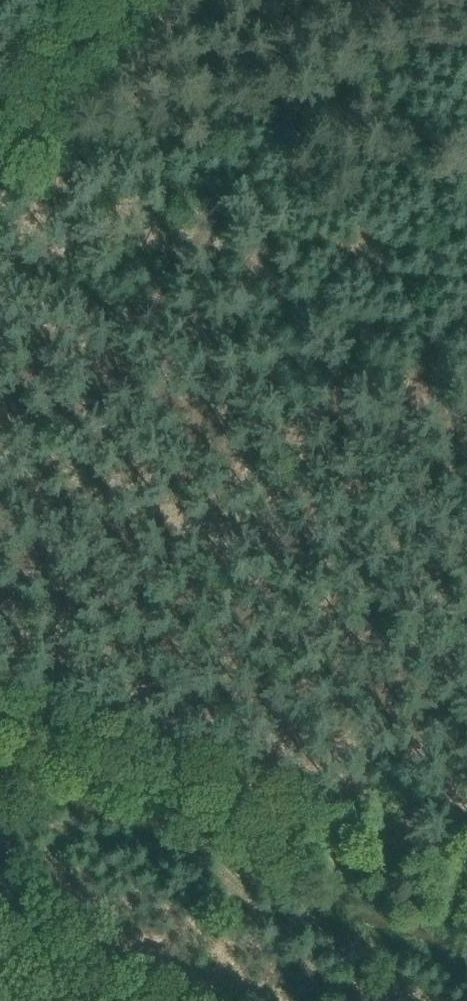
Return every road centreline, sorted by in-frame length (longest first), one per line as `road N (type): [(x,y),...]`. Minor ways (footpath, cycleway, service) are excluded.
road 1 (track): [(466,909),(0,737)]

